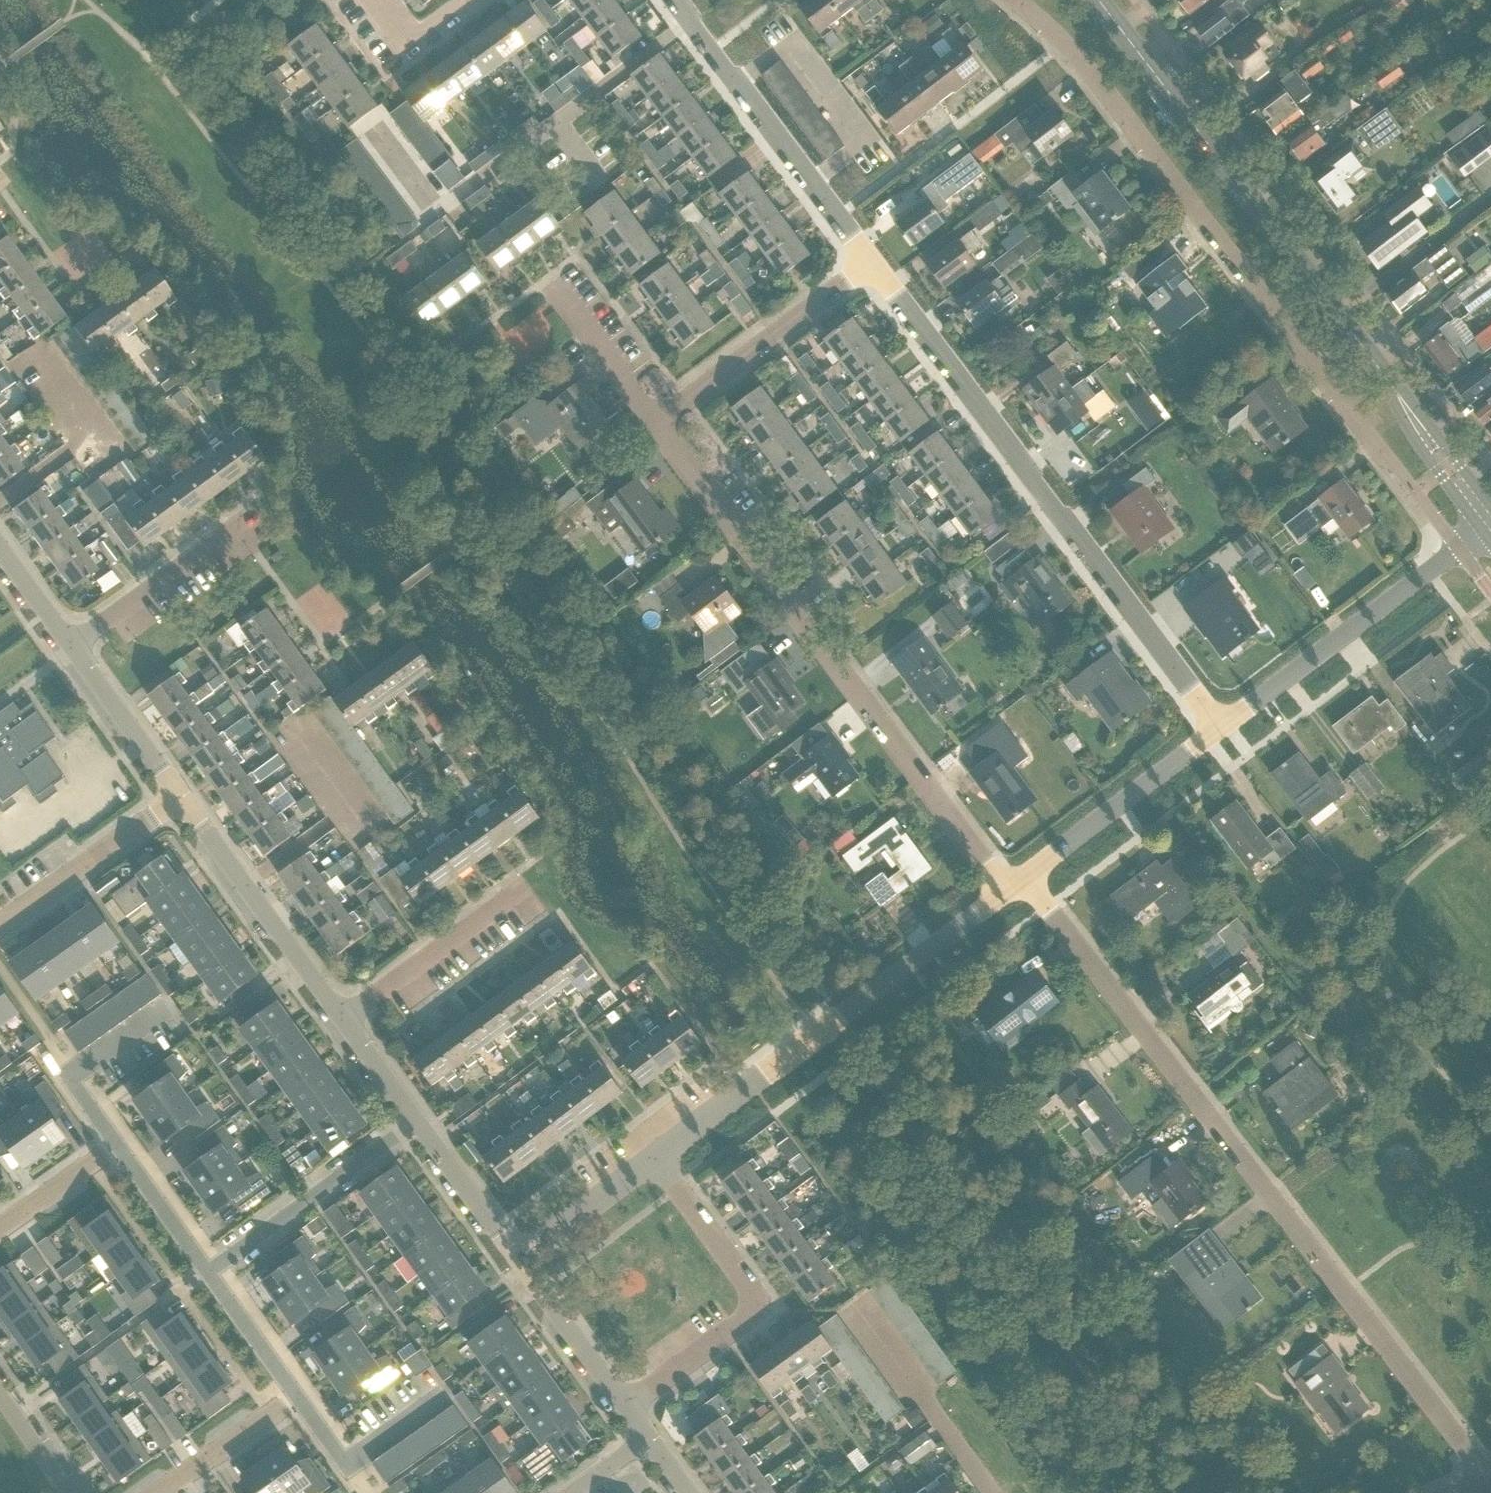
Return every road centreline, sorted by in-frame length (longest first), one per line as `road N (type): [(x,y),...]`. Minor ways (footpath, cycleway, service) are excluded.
road 1 (residential): [(1485,1487),(1475,1461),(1024,877)]
road 2 (residential): [(1017,0),(1092,73),(1456,546)]
road 3 (residential): [(1006,892),(651,423)]
road 4 (residential): [(1221,728),(866,260)]
road 5 (tertiary): [(1392,385),(1099,0)]
road 6 (residential): [(653,1156),(1006,892)]
road 7 (residential): [(369,126),(426,197),(449,200),(687,18)]
road 8 (residential): [(626,1406),(763,1304),(653,1156)]
road 9 (residential): [(866,260),(687,18)]
road 10 (residential): [(1221,728),(1456,546)]
road 11 (residential): [(180,797),(342,1018)]
road 12 (residential): [(651,423),(866,260)]
road 13 (residential): [(206,1274),(415,1120)]
road 14 (residential): [(1024,877),(1221,728)]
road 15 (residential): [(342,1018),(524,887)]
road 16 (residential): [(0,928),(180,797)]
road 17 (residential): [(71,647),(238,526)]
road 18 (residential): [(293,1393),(345,1465),(431,1403)]
road 19 (residential): [(71,647),(180,797)]
road 20 (residential): [(156,1020),(71,1076),(119,1143)]
road 21 (residential): [(519,1260),(626,1406)]
road 22 (residential): [(415,1120),(519,1260)]
road 23 (residential): [(293,1393),(154,1492)]
road 24 (residential): [(651,423),(552,285)]
road 25 (residential): [(519,1260),(653,1156)]
road 26 (tertiary): [(1392,385),(1419,446),(1480,527)]
road 27 (residential): [(119,1143),(206,1274)]
road 28 (residential): [(352,0),(393,53),(466,0)]
road 29 (tertiary): [(1490,505),(1392,385)]
road 30 (residential): [(206,1274),(293,1393)]
road 31 (residential): [(119,1143),(0,1226)]
road 32 (residential): [(342,1018),(415,1120)]
road 33 (residential): [(69,1492),(0,1391)]

